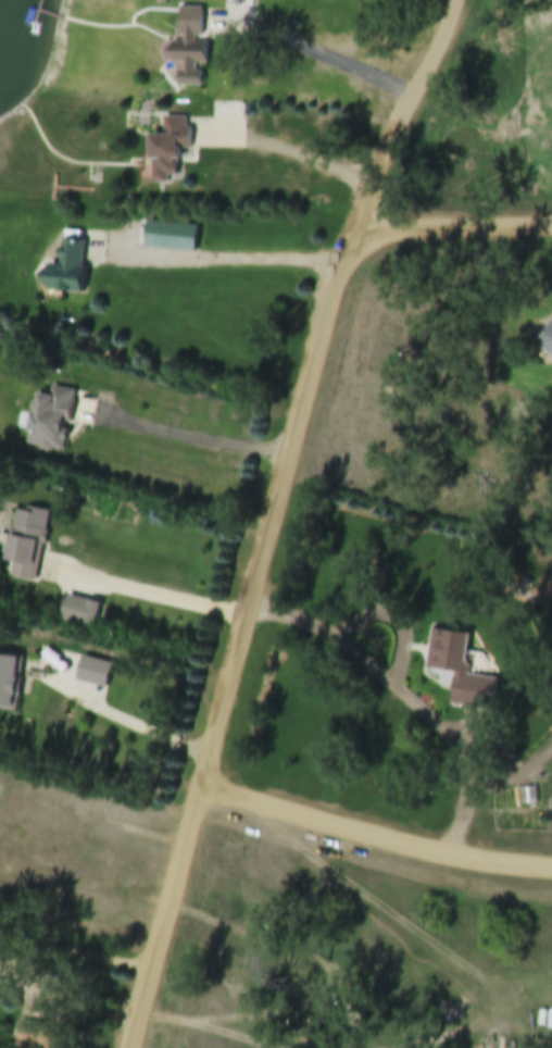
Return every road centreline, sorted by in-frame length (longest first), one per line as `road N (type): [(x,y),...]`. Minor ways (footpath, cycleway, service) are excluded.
road 1 (residential): [(132,1047),(337,279),(459,0)]
road 2 (residential): [(202,783),(466,856),(551,866)]
road 3 (residential): [(357,229),(551,227)]

